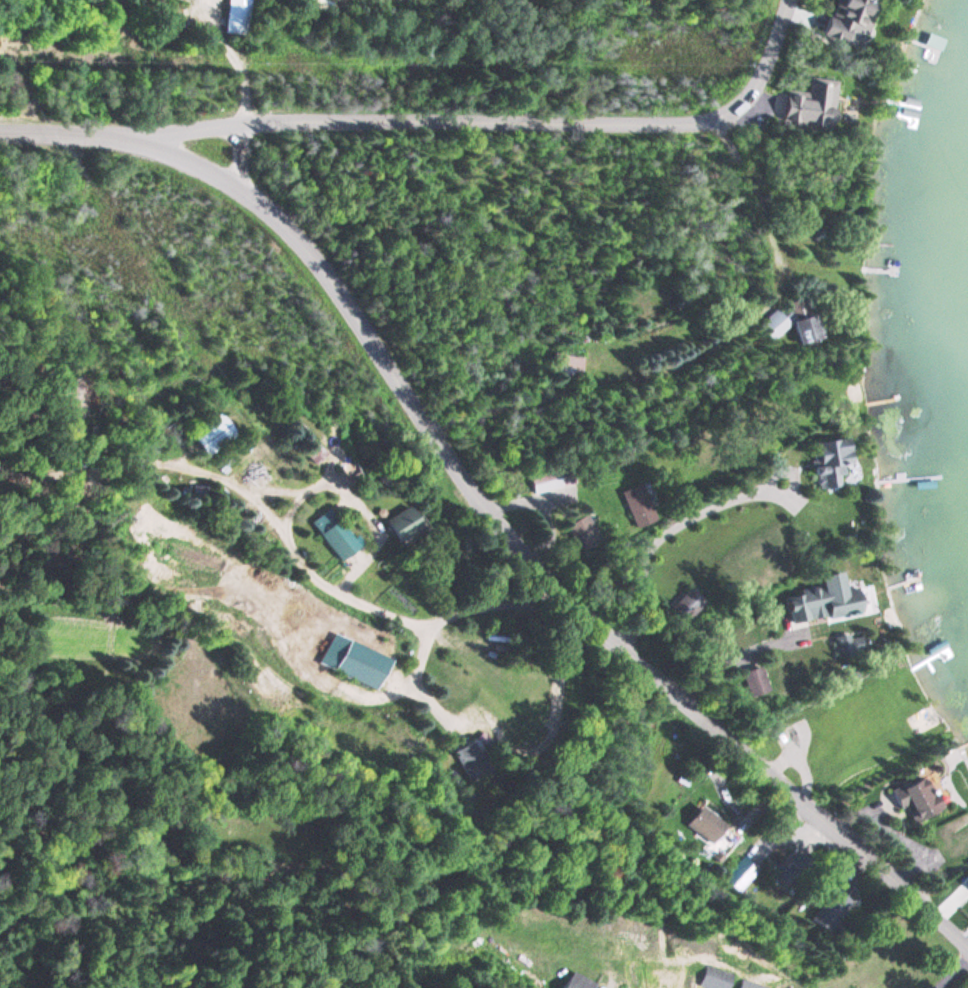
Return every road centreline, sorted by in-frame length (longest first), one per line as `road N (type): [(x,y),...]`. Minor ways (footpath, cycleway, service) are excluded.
road 1 (residential): [(967,940),(528,563),(453,481),(337,289),(257,200),(150,147),(0,133)]
road 2 (residential): [(112,138),(241,124),(712,118),(742,103),(787,0)]

